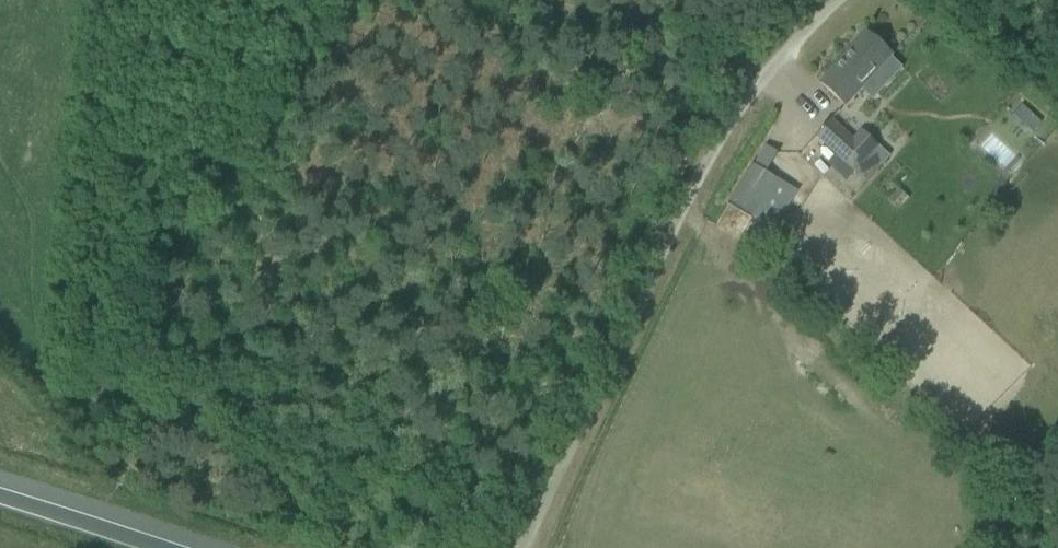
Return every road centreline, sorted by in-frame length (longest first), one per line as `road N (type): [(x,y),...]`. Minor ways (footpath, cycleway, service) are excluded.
road 1 (unclassified): [(538,547),(698,203),(743,125),(855,0)]
road 2 (track): [(523,0),(741,57),(781,78)]
road 3 (motorway): [(146,547),(0,502)]

